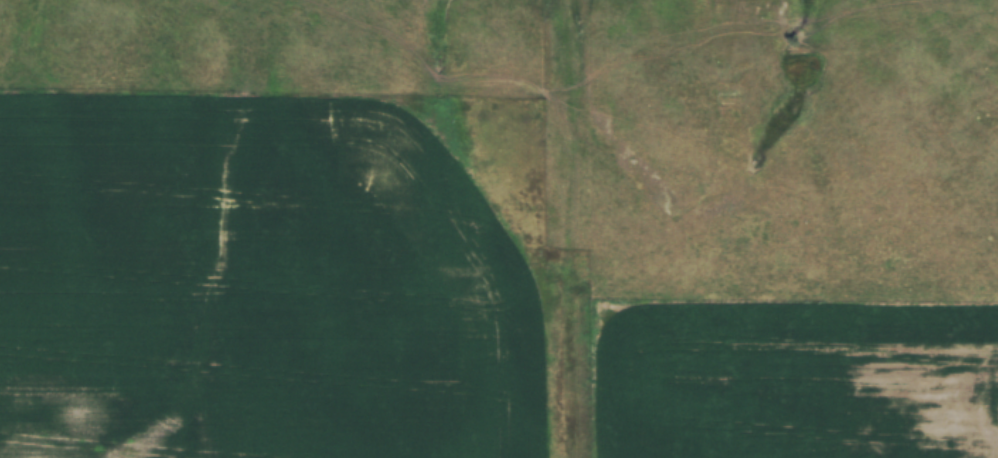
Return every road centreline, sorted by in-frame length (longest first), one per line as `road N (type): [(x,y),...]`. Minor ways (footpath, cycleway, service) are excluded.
road 1 (track): [(580,457),(580,0)]

